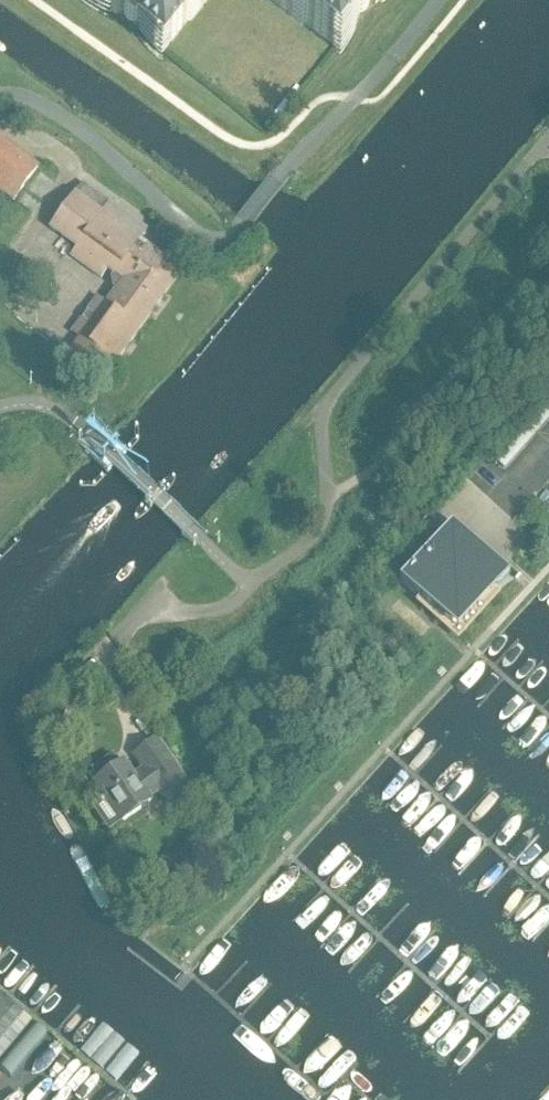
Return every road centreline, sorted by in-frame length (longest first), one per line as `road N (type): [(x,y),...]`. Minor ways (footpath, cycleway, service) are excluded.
road 1 (unclassified): [(251,581),(321,526),(328,501),(323,412),(331,396),(548,139)]

